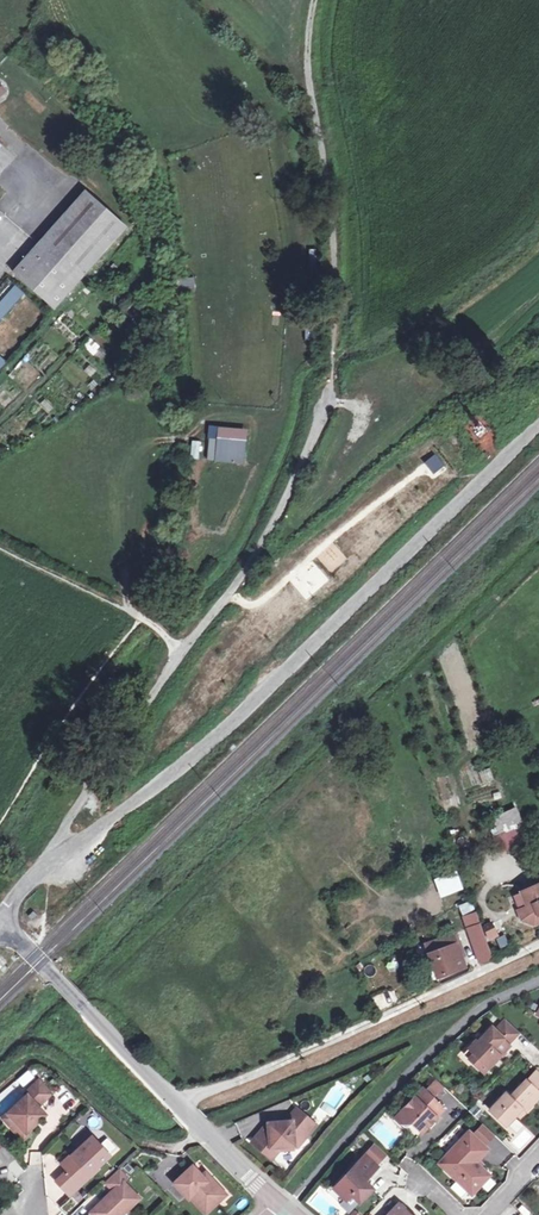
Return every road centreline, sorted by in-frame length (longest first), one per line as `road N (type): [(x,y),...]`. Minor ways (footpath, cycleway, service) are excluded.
road 1 (unclassified): [(538,420),(168,774),(46,862)]
road 2 (unclassified): [(328,387),(273,532),(163,675),(46,862)]
road 3 (residential): [(177,1102),(538,943)]
road 4 (track): [(200,1125),(489,1003)]
road 5 (tertiary): [(0,921),(177,1102)]
road 6 (track): [(200,1125),(149,1133),(47,1056),(26,1055),(0,1079)]
road 7 (track): [(183,651),(115,603),(0,549)]
road 8 (tertiary): [(177,1102),(270,1198)]

